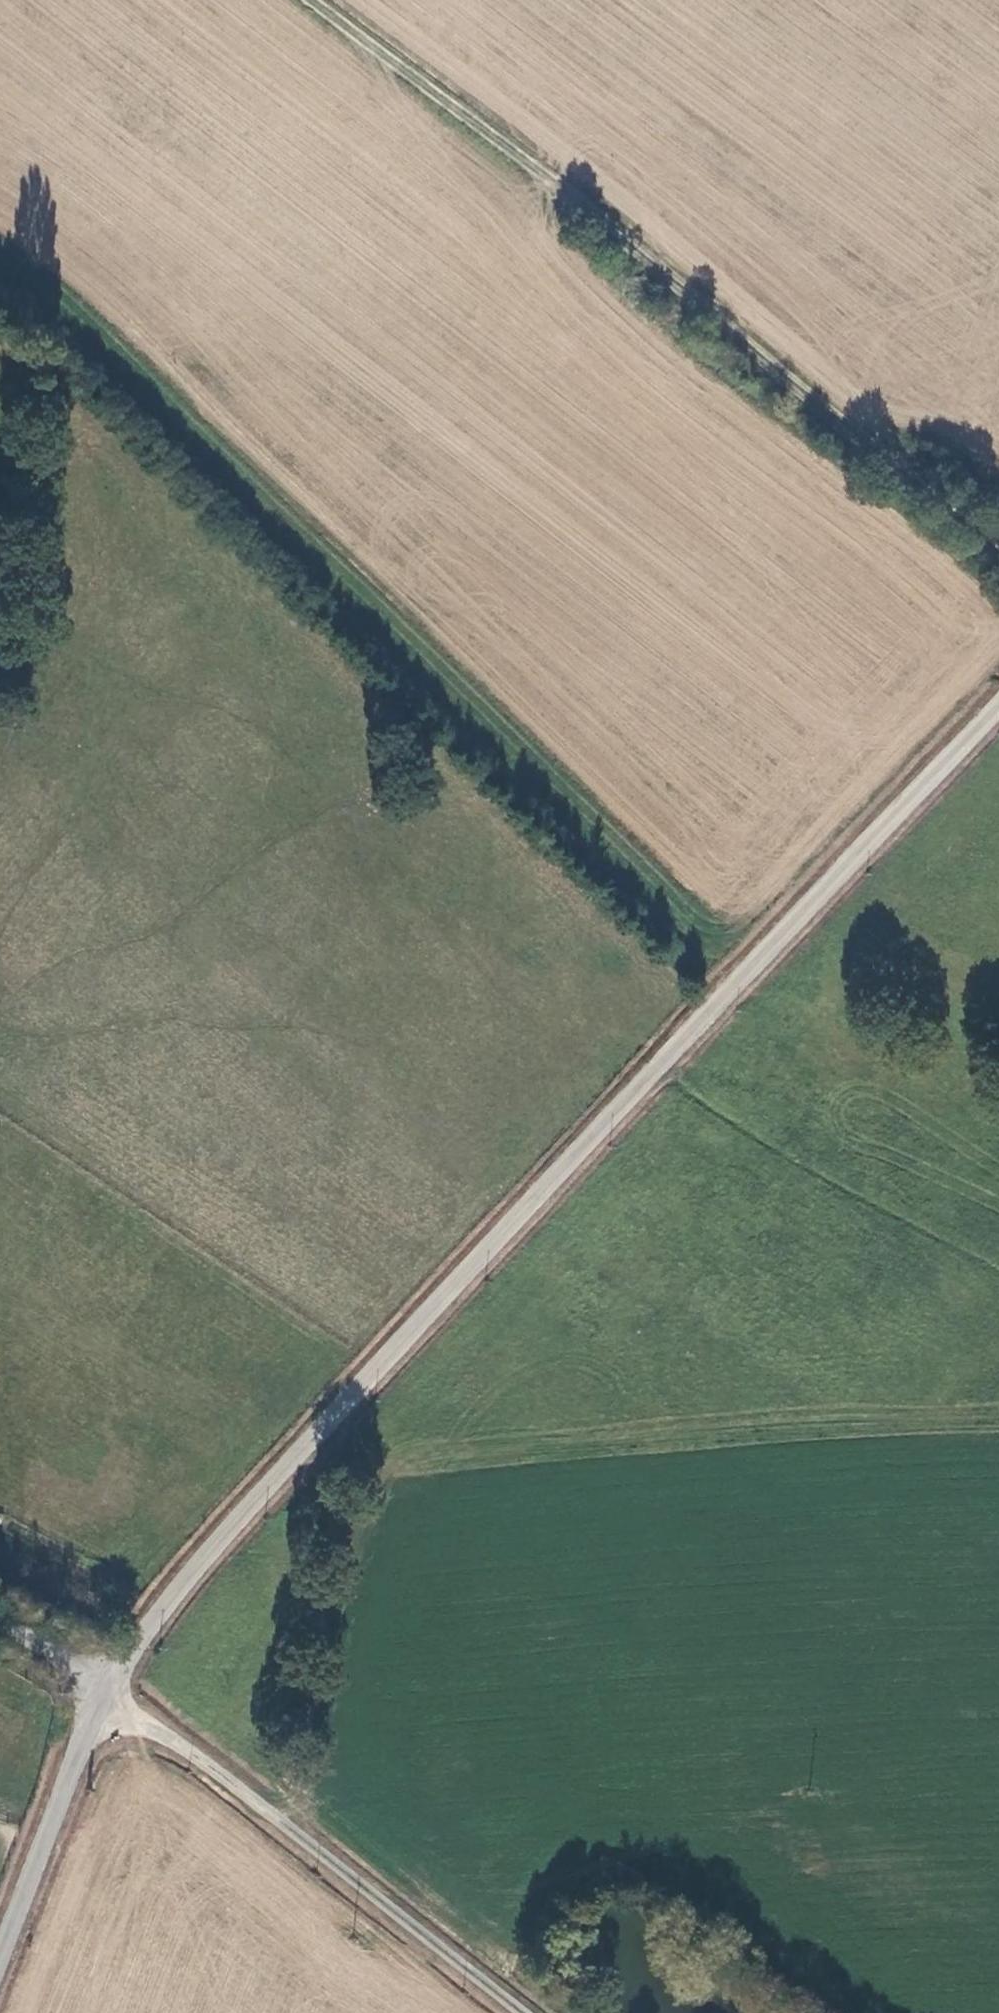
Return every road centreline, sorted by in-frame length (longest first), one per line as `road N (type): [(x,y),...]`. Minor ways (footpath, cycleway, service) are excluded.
road 1 (unclassified): [(106,1699),(140,1637),(212,1544),(998,702)]
road 2 (unclassified): [(521,2012),(210,1766),(106,1699)]
road 3 (unclassified): [(0,1949),(106,1699)]
road 4 (unclassified): [(106,1699),(71,1666),(0,1625)]

